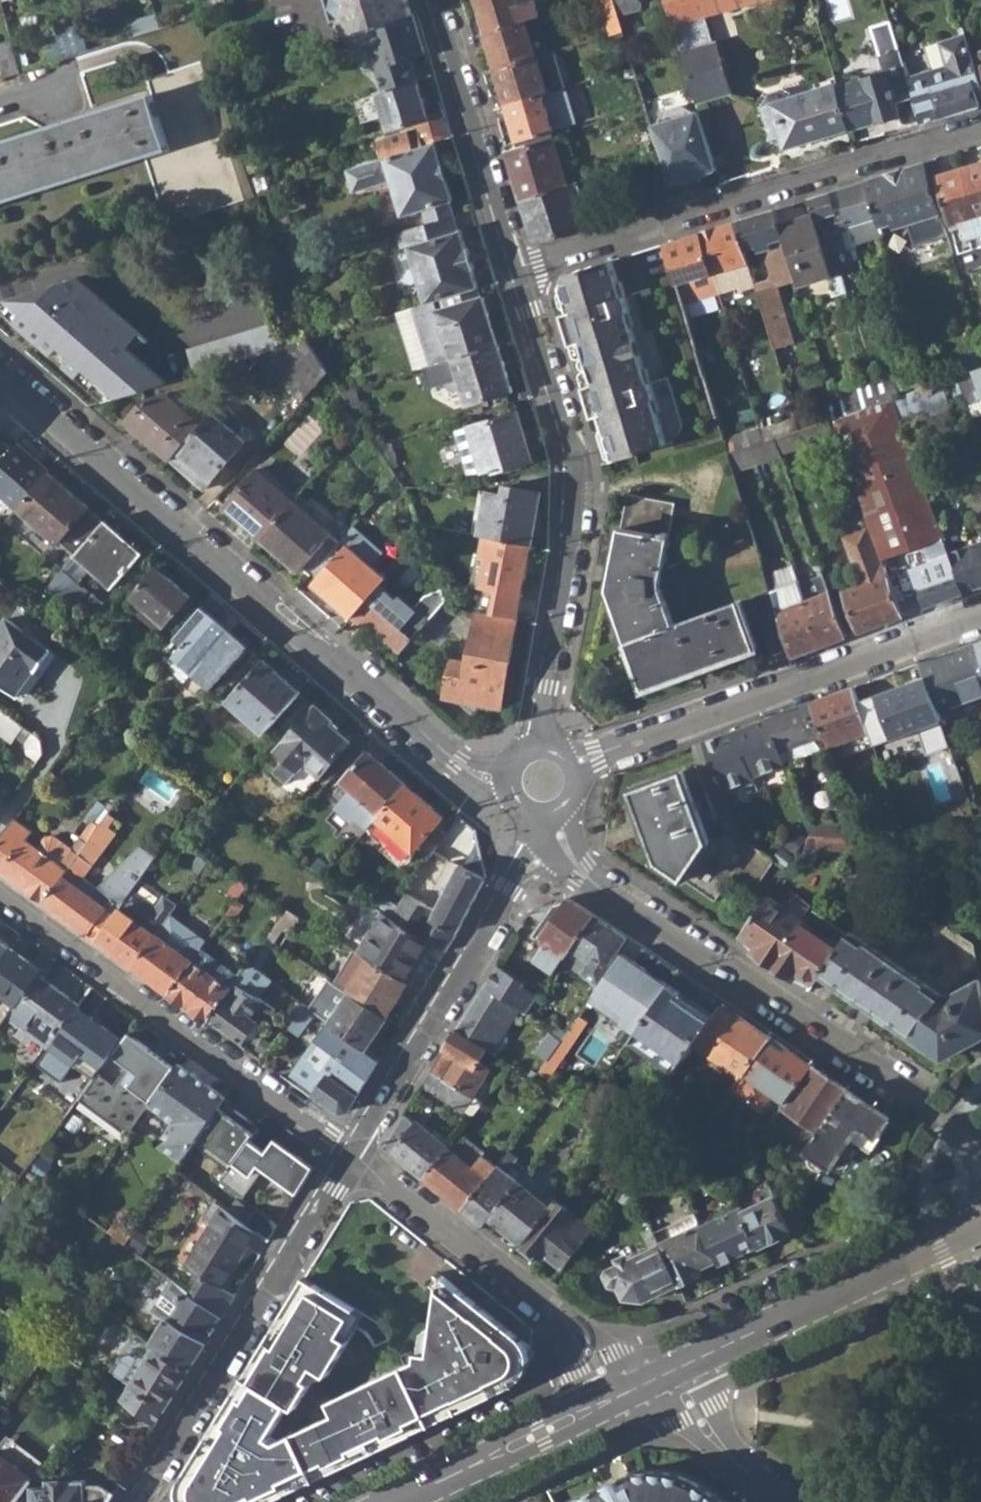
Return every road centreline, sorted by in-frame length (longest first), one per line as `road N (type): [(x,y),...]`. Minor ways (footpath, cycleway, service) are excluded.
road 1 (residential): [(546,782),(457,761),(0,369)]
road 2 (residential): [(546,782),(548,686),(576,492),(568,437),(517,268)]
road 3 (residential): [(575,856),(922,1107),(980,1165)]
road 4 (residential): [(980,126),(517,268)]
road 5 (residential): [(980,614),(596,754),(546,782)]
road 6 (residential): [(0,895),(350,1152)]
road 7 (residential): [(137,1501),(350,1152)]
road 8 (residential): [(350,1152),(511,888)]
road 9 (residential): [(517,268),(435,0)]
road 10 (residential): [(538,1296),(350,1152)]
road 11 (residential): [(870,1277),(664,1373)]
road 12 (residential): [(445,1478),(518,1453),(625,1400)]
road 13 (residential): [(625,1400),(662,1411),(774,1495)]
road 14 (residential): [(774,1495),(696,1389),(664,1373)]
road 15 (residential): [(664,1373),(538,1296)]
road 16 (residential): [(568,1410),(495,1443),(445,1478)]
road 17 (residential): [(538,1296),(577,1368),(577,1396),(568,1410)]
road 18 (residential): [(870,1277),(980,1224)]

